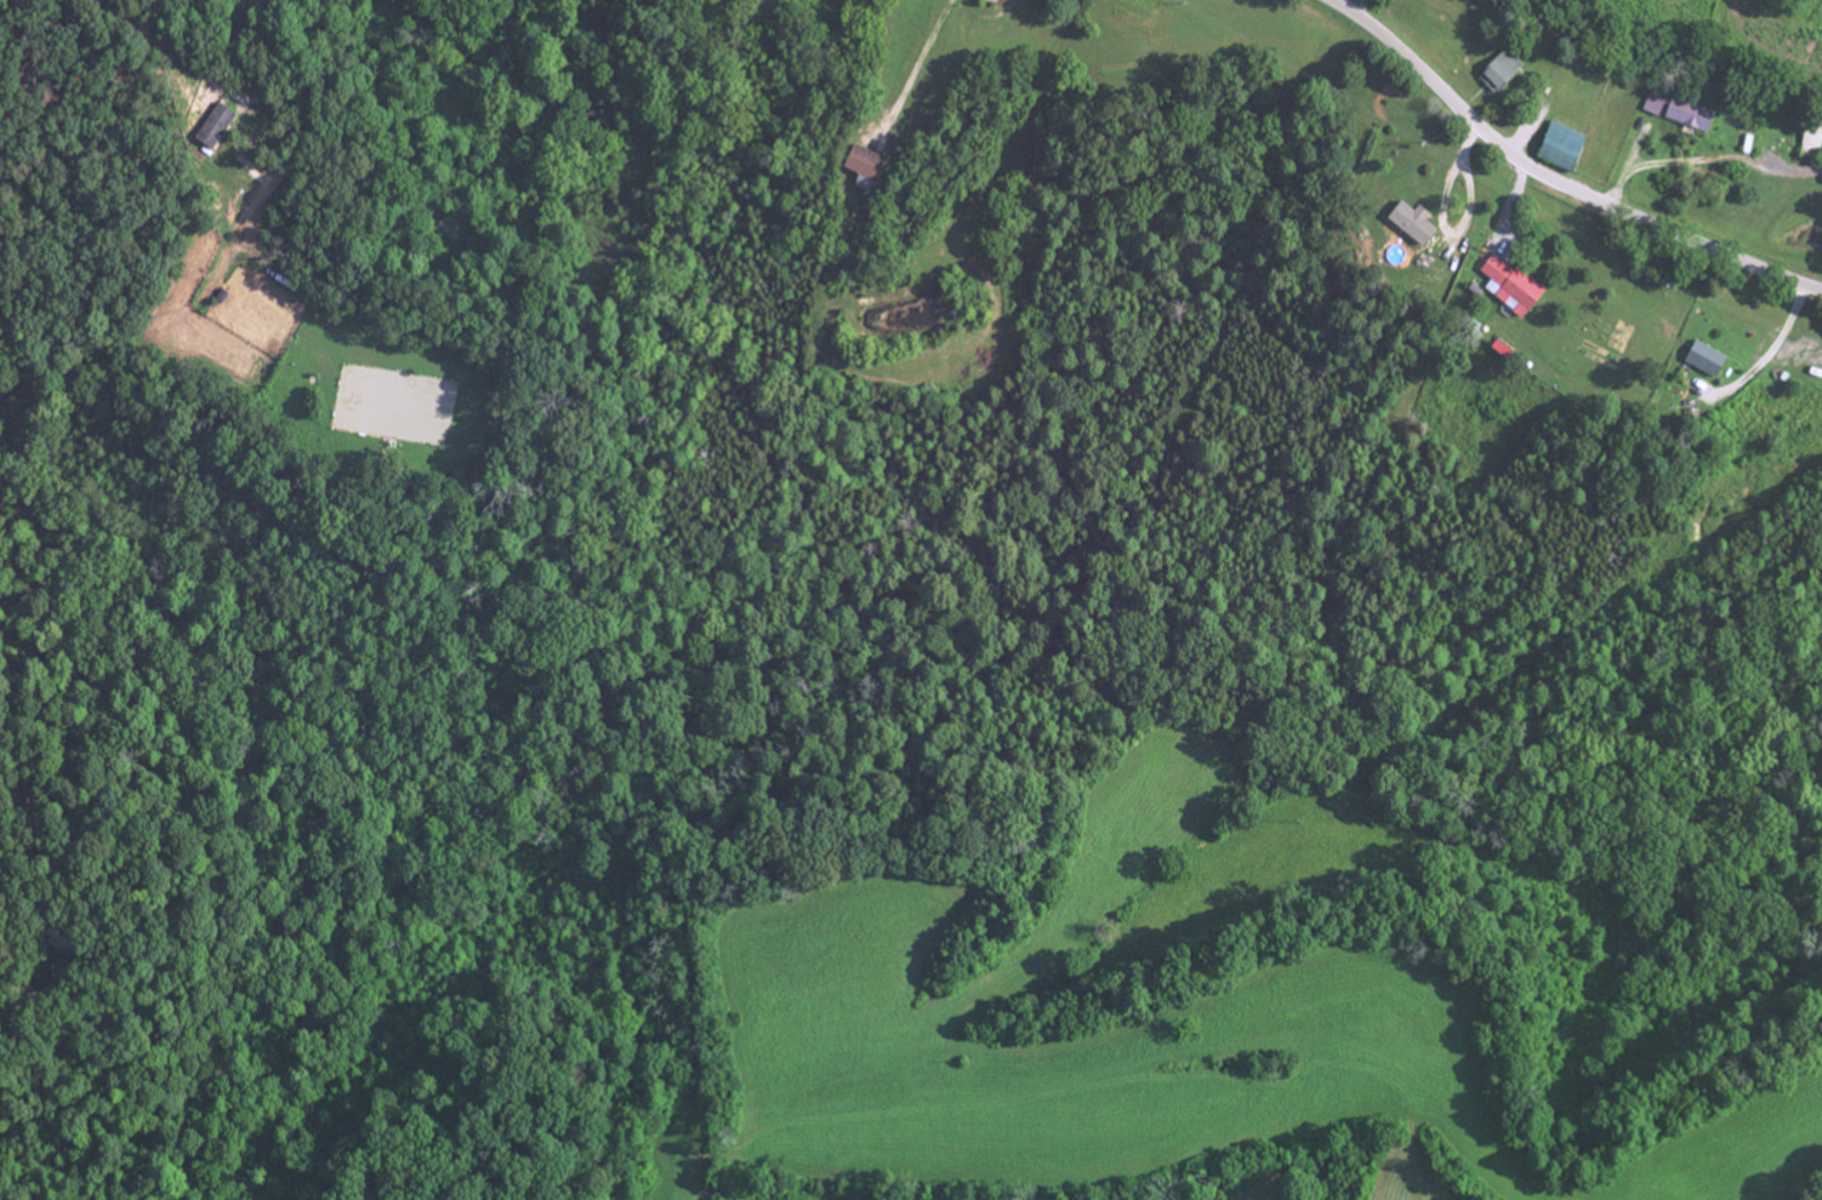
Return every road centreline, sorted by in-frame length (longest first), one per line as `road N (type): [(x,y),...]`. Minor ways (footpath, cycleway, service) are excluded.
road 1 (secondary): [(1821,291),(1538,172),(1333,0)]

